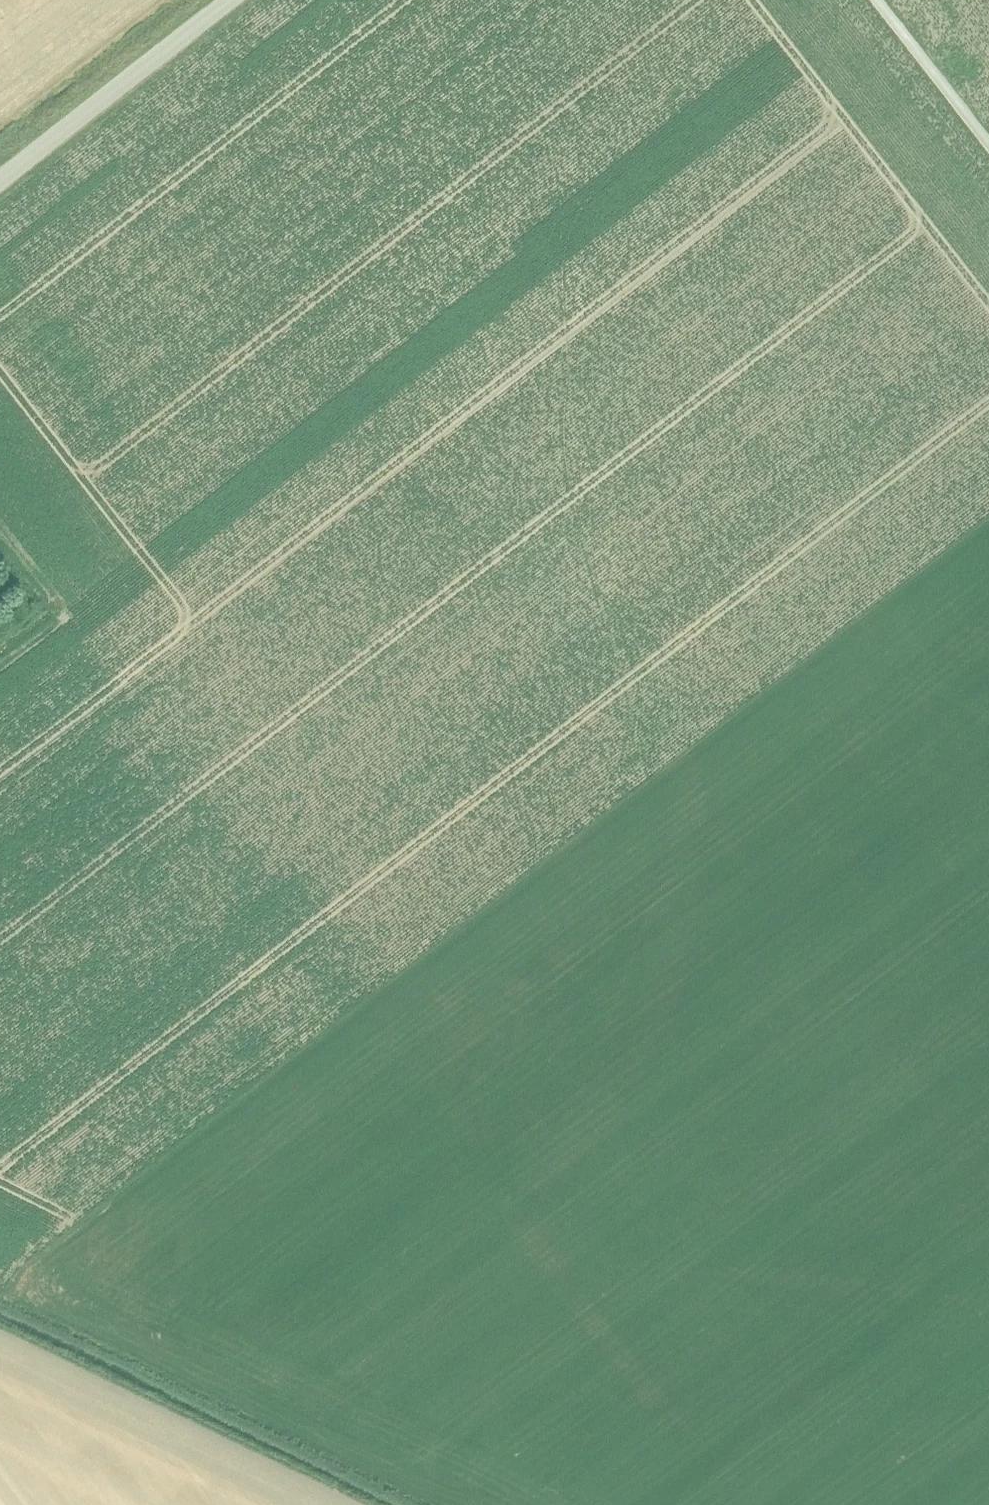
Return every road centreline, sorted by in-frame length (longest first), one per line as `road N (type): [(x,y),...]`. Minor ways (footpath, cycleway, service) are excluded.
road 1 (unclassified): [(0,170),(219,0)]

